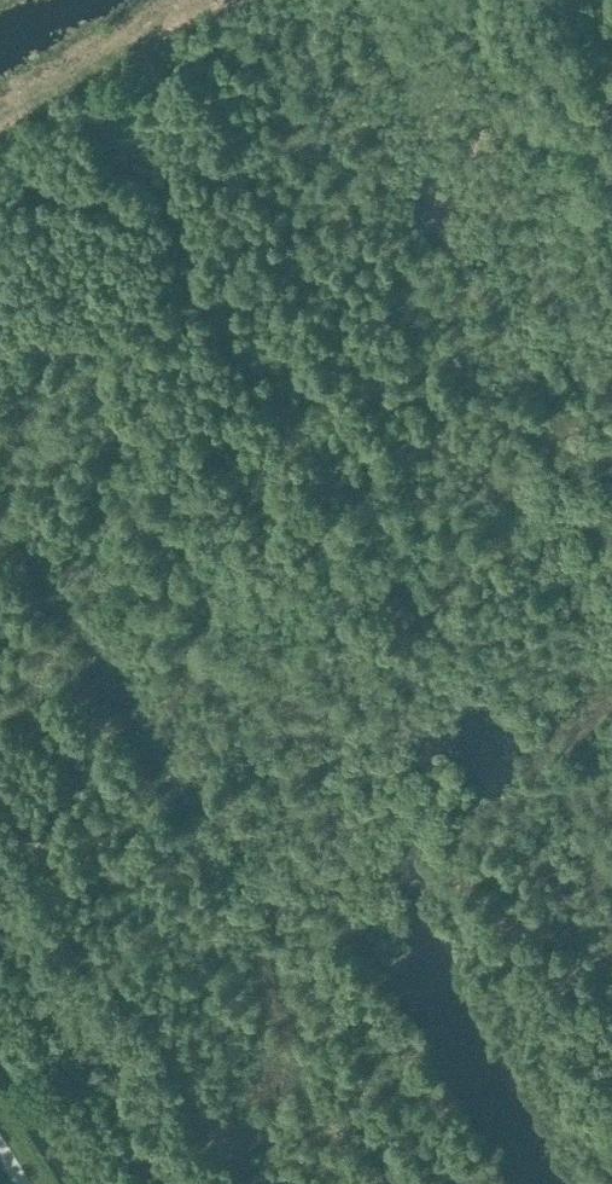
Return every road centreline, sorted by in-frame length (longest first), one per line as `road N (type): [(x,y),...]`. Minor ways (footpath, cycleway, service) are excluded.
road 1 (track): [(0,119),(207,0)]

